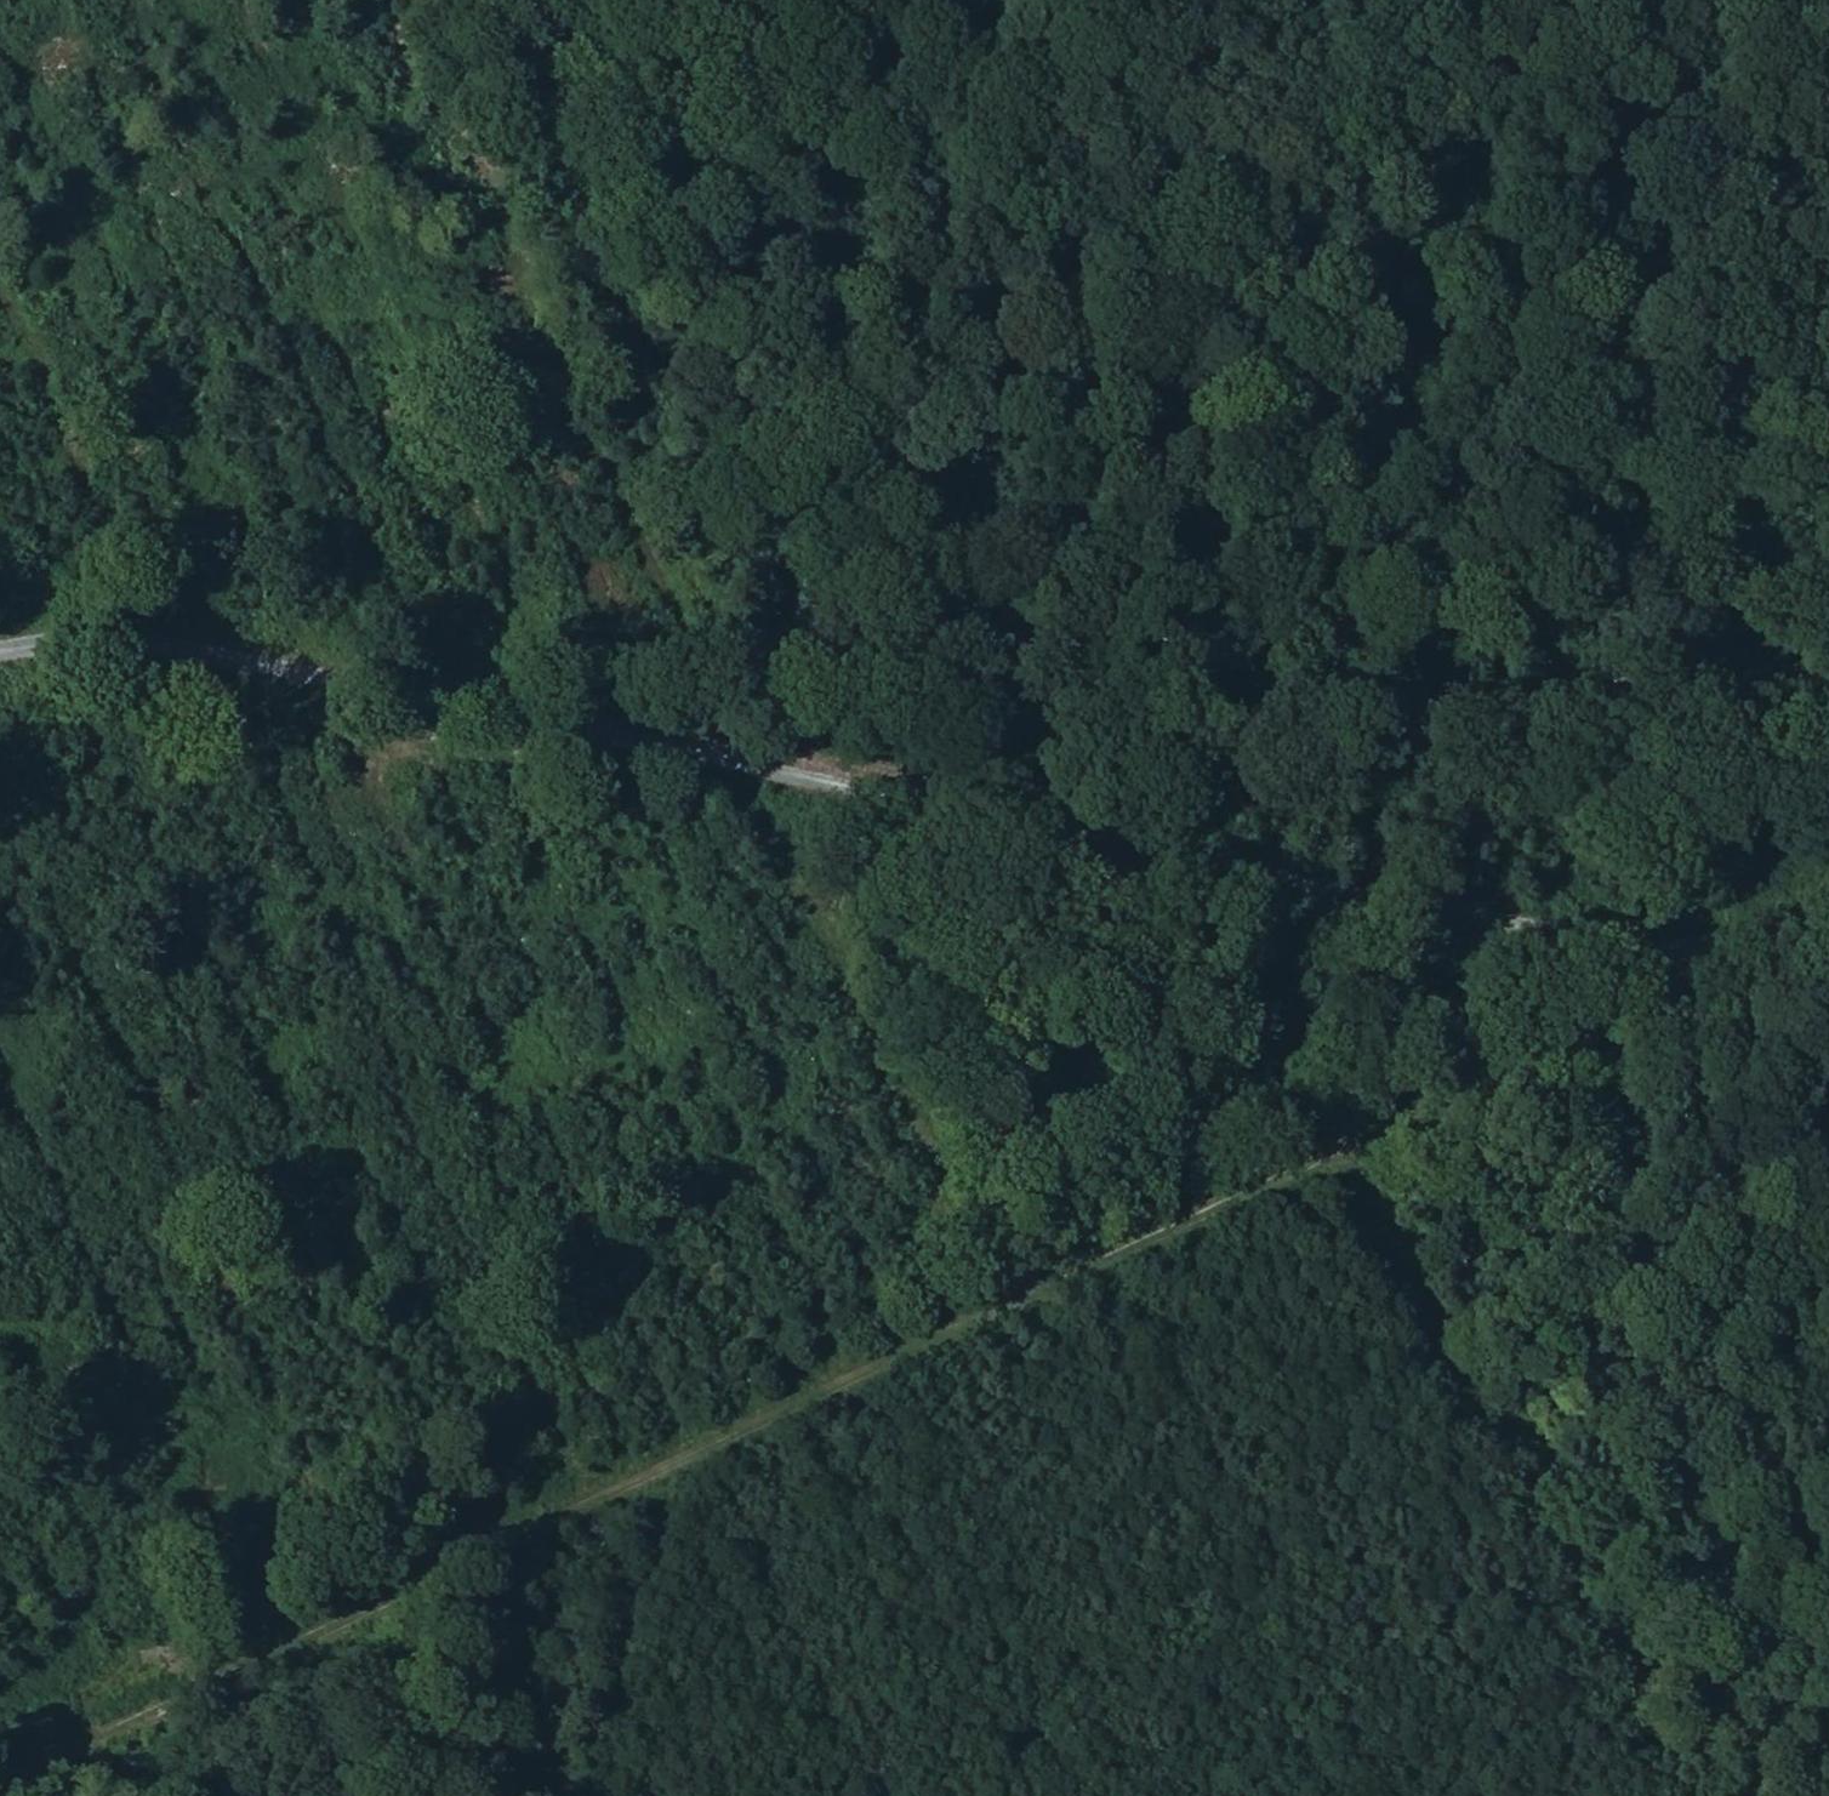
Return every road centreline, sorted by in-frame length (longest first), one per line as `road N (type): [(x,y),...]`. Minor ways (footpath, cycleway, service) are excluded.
road 1 (track): [(0,1790),(1780,941)]
road 2 (track): [(0,654),(77,631),(1399,907),(1591,940),(1780,941)]

